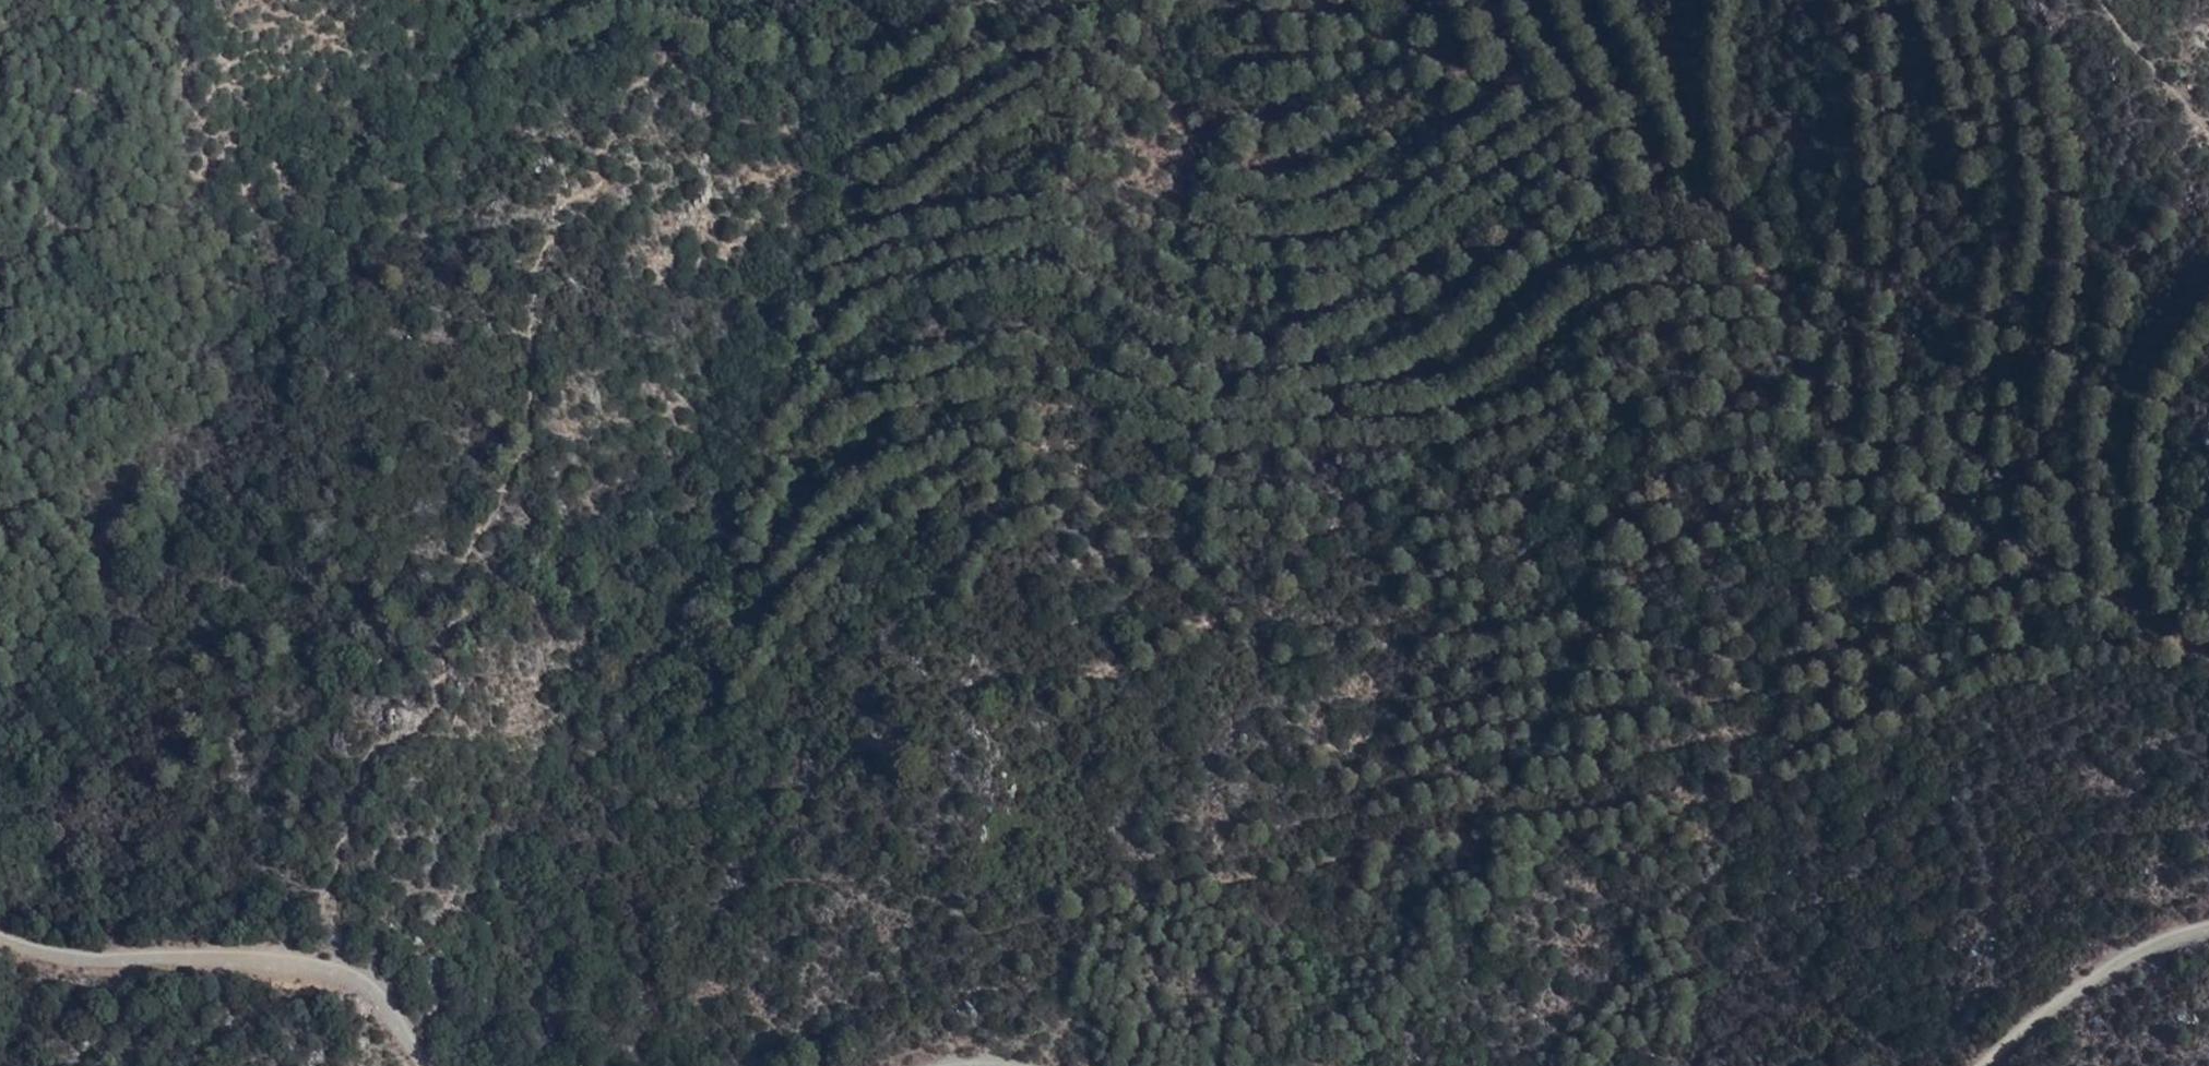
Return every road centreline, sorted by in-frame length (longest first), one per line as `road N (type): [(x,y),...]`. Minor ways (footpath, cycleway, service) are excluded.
road 1 (track): [(430,1065),(389,1000),(346,975),(292,961),(39,947),(0,933)]
road 2 (track): [(1988,1065),(2074,991),(2208,920)]

